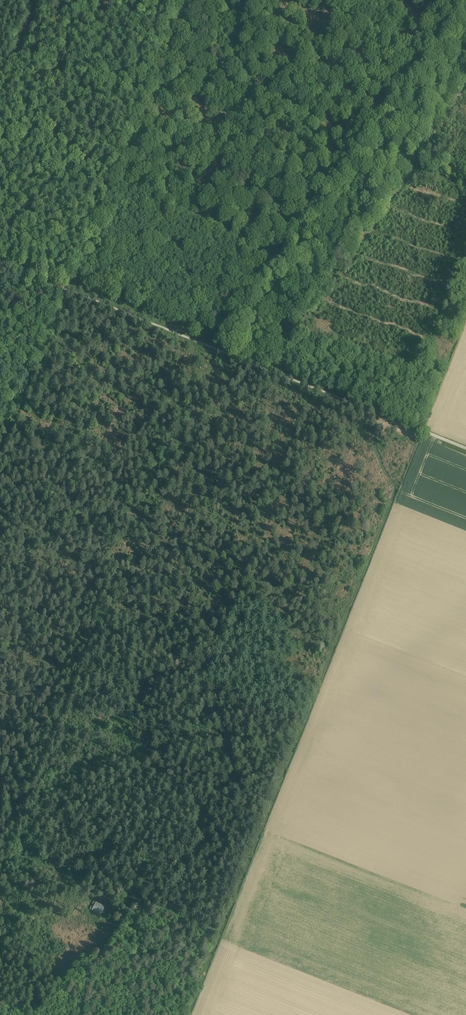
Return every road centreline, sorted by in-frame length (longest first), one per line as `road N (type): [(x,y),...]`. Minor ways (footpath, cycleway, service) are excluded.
road 1 (track): [(465,448),(68,285)]
road 2 (track): [(221,345),(456,0)]
road 3 (track): [(179,0),(68,285)]

